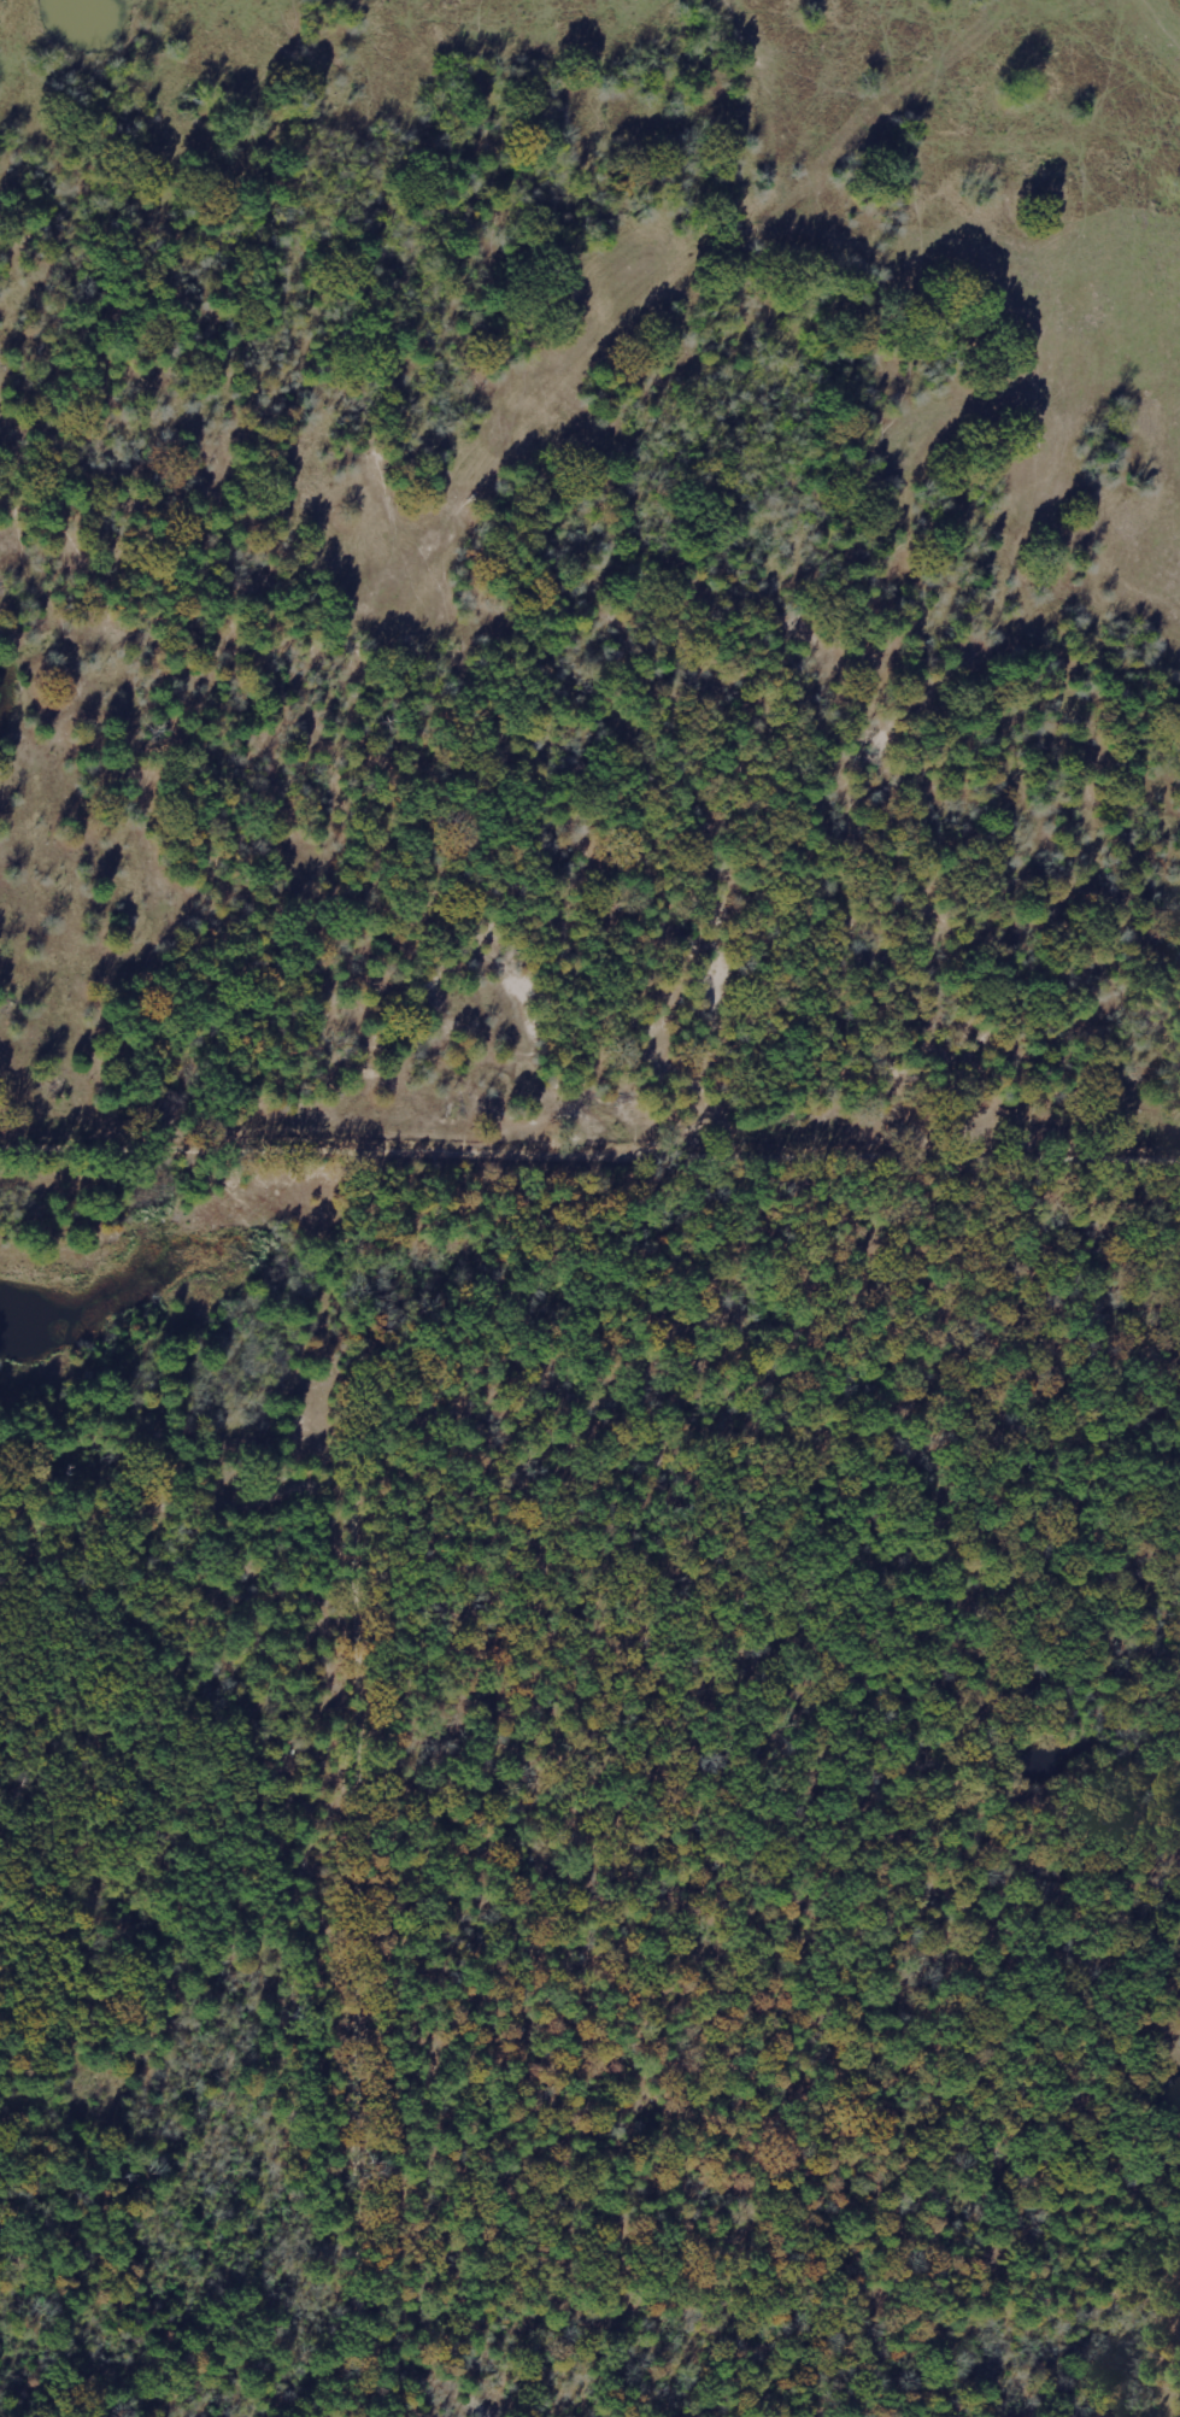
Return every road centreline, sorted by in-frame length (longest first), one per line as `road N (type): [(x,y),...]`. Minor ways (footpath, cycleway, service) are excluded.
road 1 (residential): [(1179,1163),(358,1156),(0,1099)]

